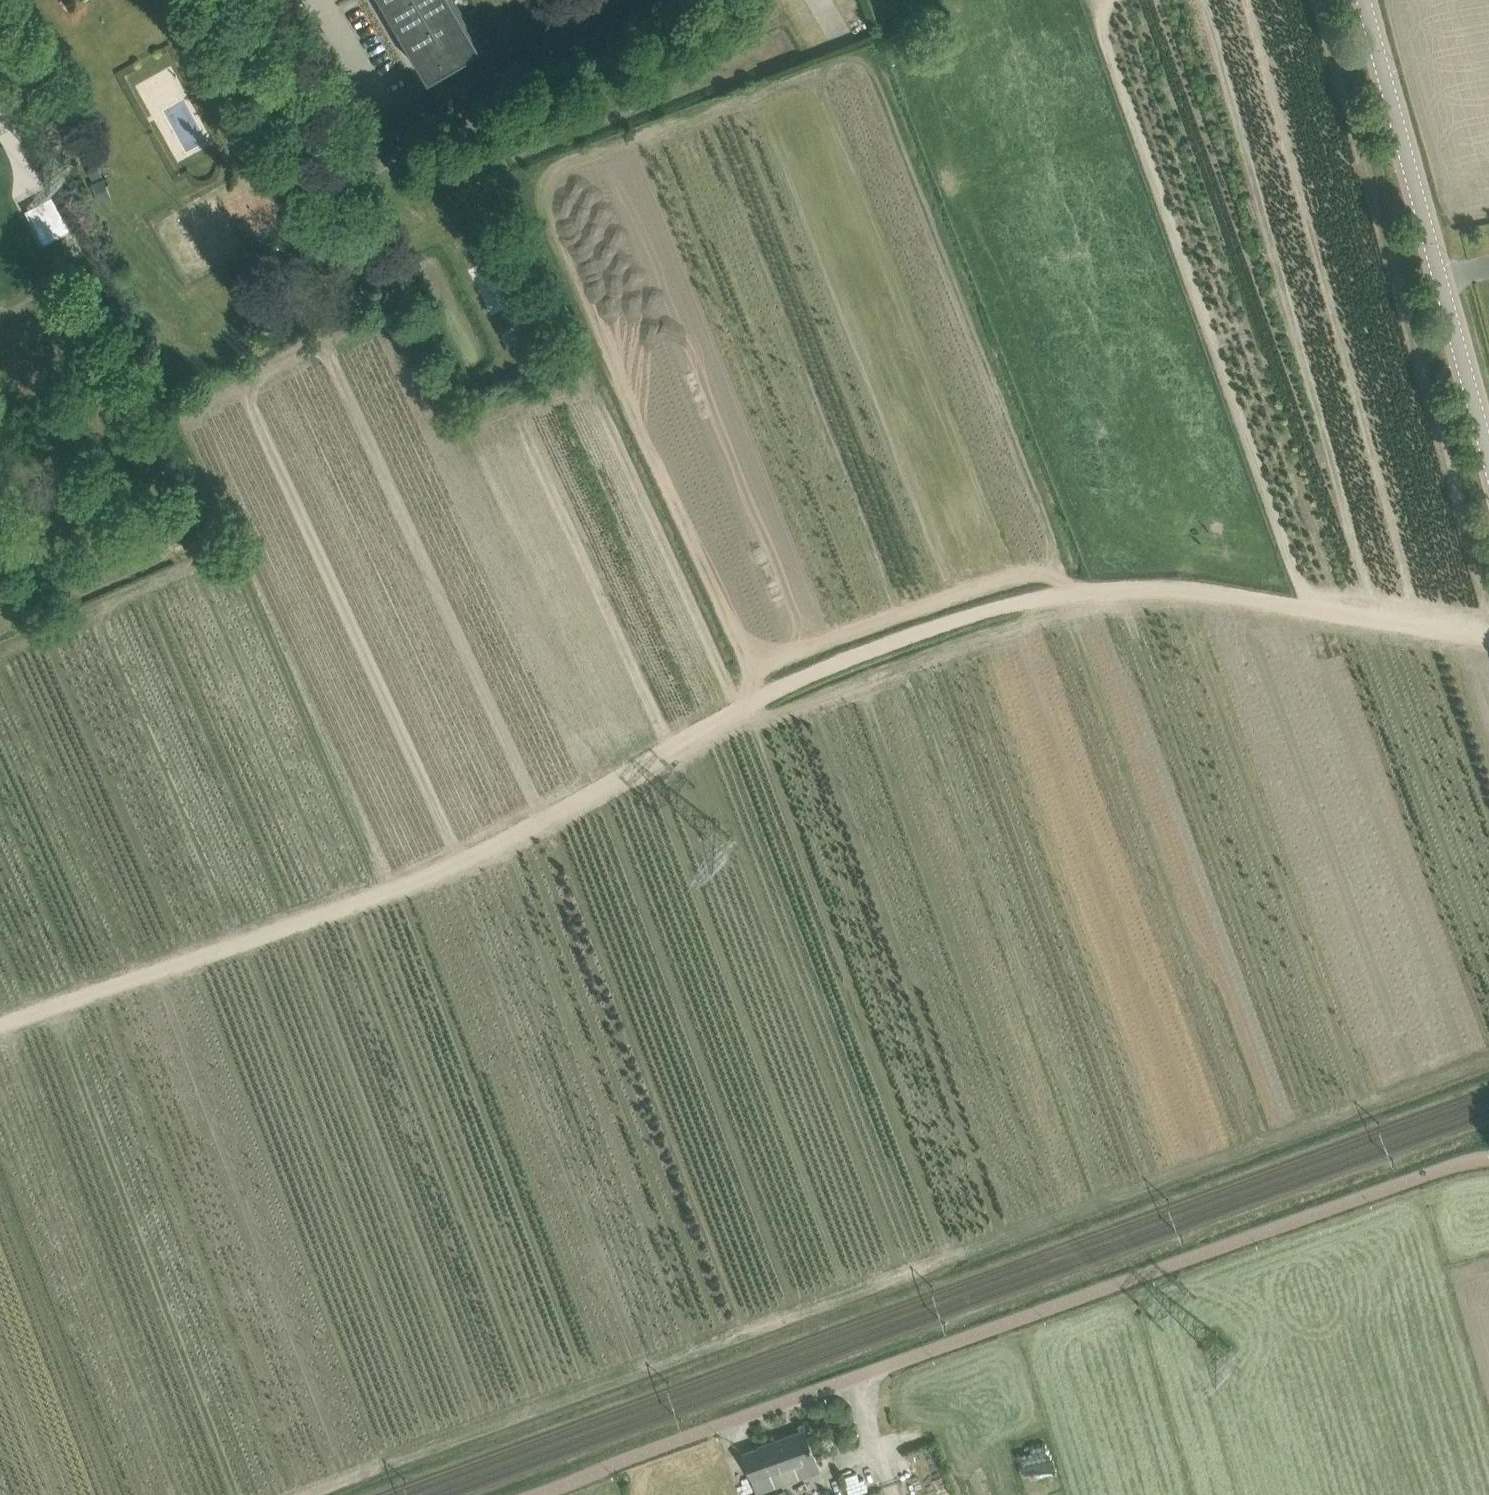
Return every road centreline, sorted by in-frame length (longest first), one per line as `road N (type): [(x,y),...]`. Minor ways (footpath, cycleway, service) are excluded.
road 1 (track): [(1488,634),(1174,589),(1100,589),(999,607),(792,688),(496,856),(0,1026)]
road 2 (unclassified): [(1488,451),(1364,0)]

